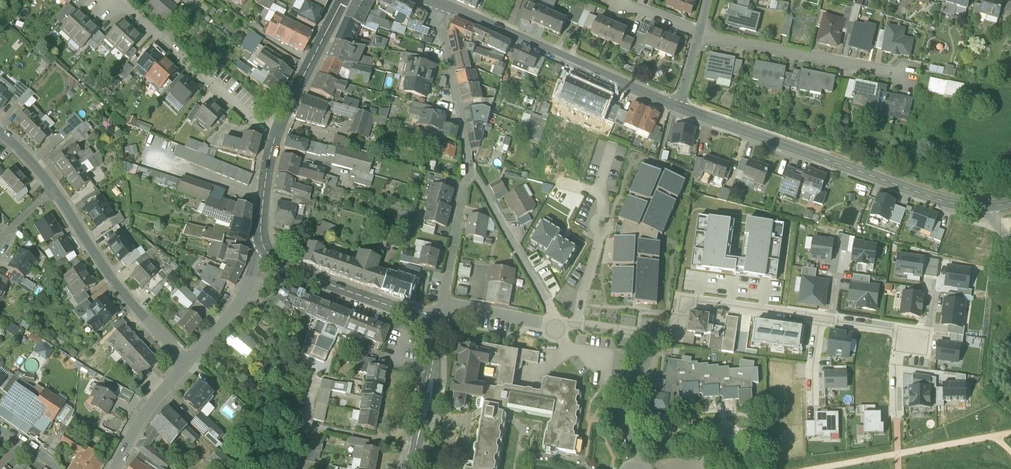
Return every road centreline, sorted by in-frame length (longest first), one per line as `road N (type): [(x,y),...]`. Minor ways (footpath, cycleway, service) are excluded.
road 1 (tertiary): [(676,106),(943,203),(988,207)]
road 2 (residential): [(556,330),(579,324),(667,335),(689,302),(818,319)]
road 3 (tertiary): [(437,4),(676,106)]
road 4 (residential): [(56,190),(129,302),(187,363)]
road 5 (residential): [(700,35),(906,78)]
road 6 (residential): [(470,168),(556,330)]
road 7 (residential): [(470,168),(437,4)]
road 8 (tertiary): [(411,468),(436,340),(427,323)]
road 9 (tertiary): [(427,323),(288,270)]
road 10 (tertiary): [(276,131),(344,0)]
road 11 (residential): [(276,131),(162,42)]
road 12 (residential): [(470,168),(444,296)]
road 13 (residential): [(114,468),(143,412),(187,363)]
road 14 (residential): [(902,331),(897,455)]

